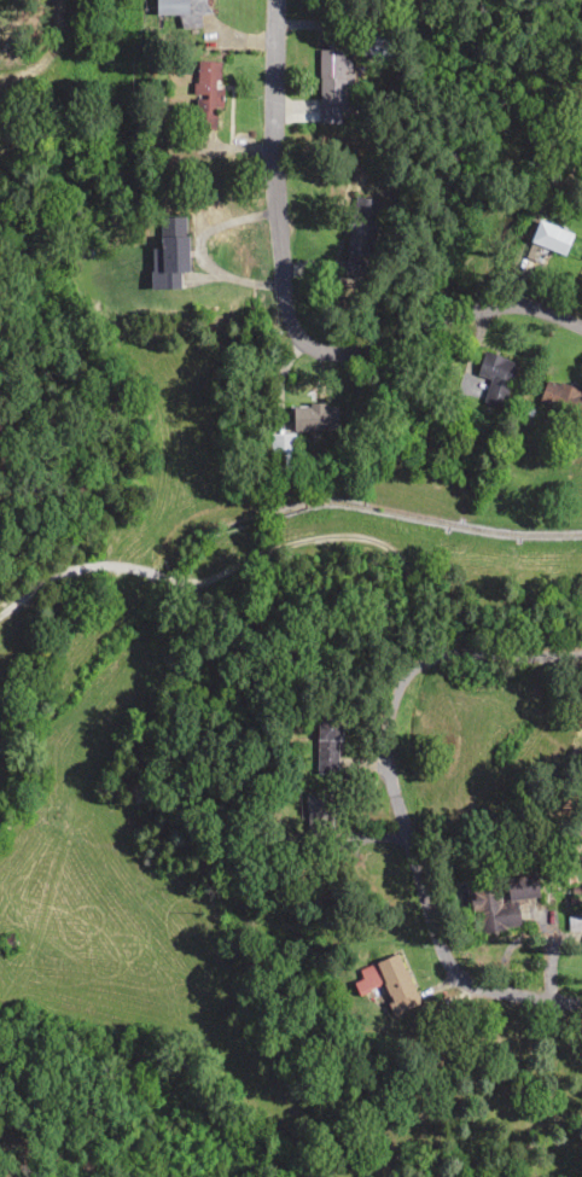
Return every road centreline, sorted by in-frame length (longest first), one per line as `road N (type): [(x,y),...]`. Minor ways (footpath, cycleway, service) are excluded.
road 1 (residential): [(581,330),(534,308),(483,308),(421,340),(331,354),(301,340),(283,305),(270,148),(273,0)]
road 2 (track): [(0,620),(57,583),(362,571),(394,602),(412,677)]
road 3 (residential): [(581,998),(493,990),(437,934),(406,803),(412,677)]
road 4 (residential): [(412,677),(581,671)]

